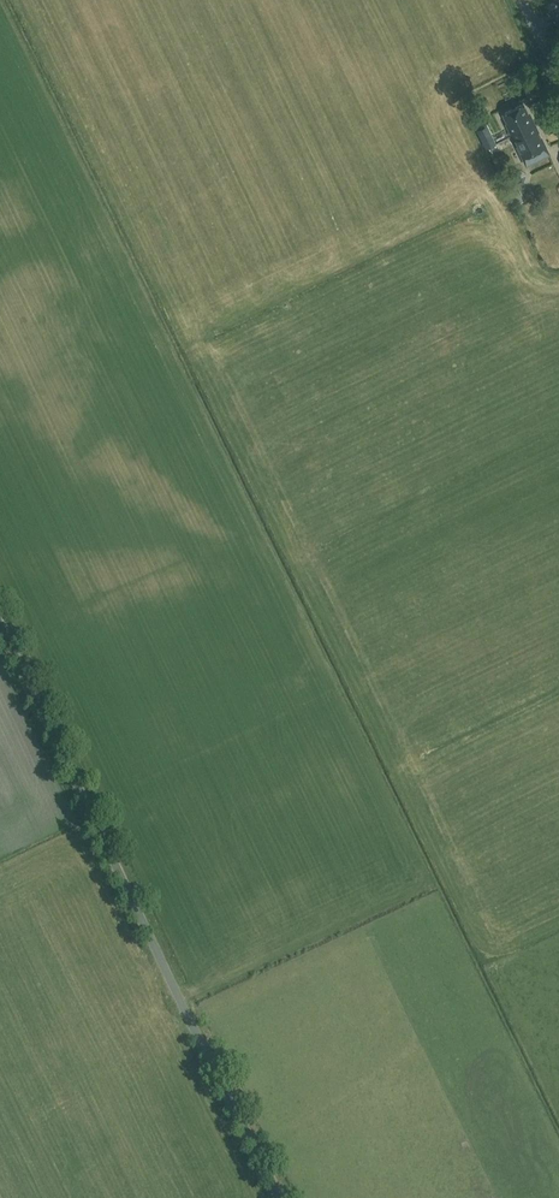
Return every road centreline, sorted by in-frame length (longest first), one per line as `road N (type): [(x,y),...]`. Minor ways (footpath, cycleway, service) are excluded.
road 1 (unclassified): [(283,1197),(0,620)]

